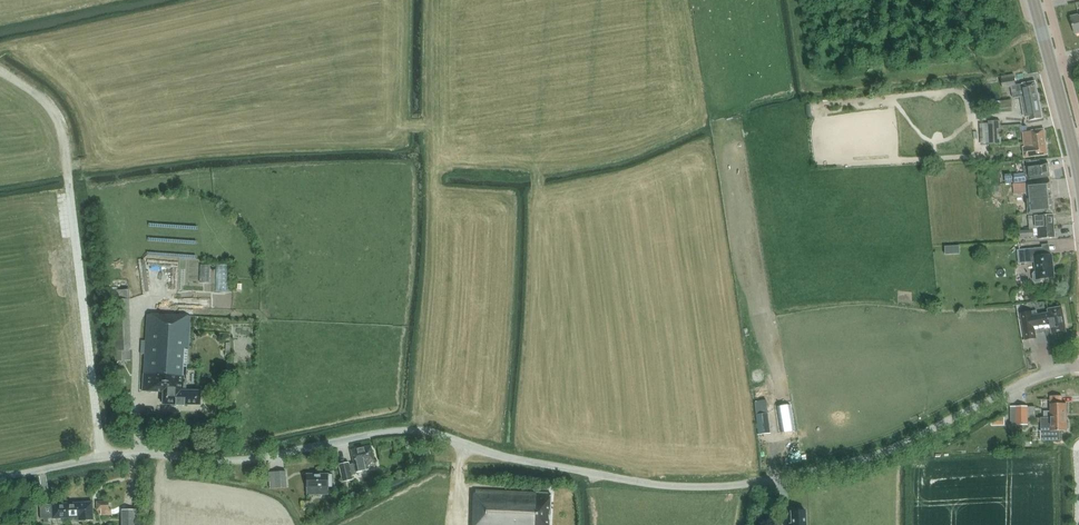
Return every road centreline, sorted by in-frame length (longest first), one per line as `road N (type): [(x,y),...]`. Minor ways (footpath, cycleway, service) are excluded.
road 1 (unclassified): [(0,477),(102,454),(226,460),(418,430),(505,457),(663,485),(743,483),(892,449),(1024,382),(1078,366)]

